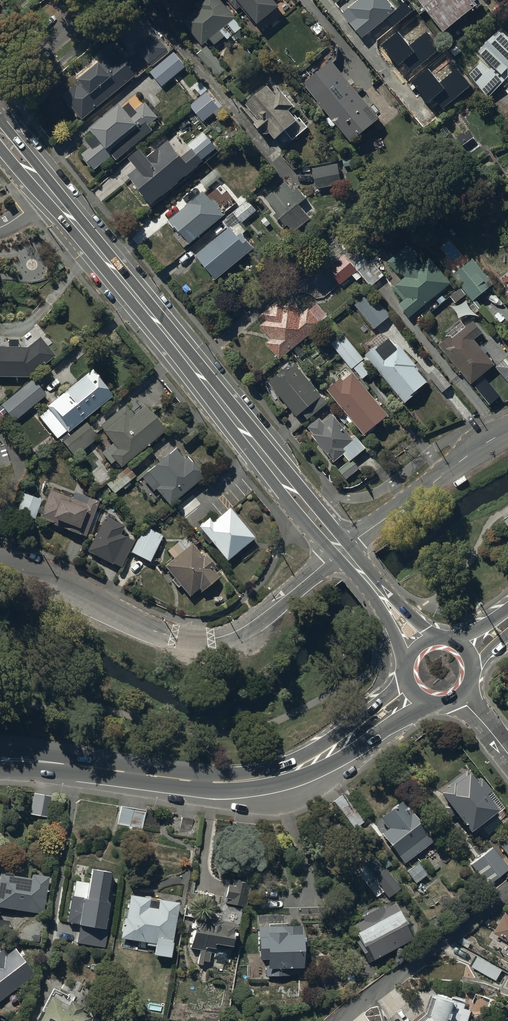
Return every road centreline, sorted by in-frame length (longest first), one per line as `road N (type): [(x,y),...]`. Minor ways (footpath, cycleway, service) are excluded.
road 1 (secondary): [(342,549),(0,134)]
road 2 (secondary): [(414,689),(329,752),(252,780),(213,783),(0,760)]
road 3 (residential): [(342,549),(244,627),(211,640),(154,631),(0,564)]
road 4 (unclassified): [(507,431),(342,549)]

